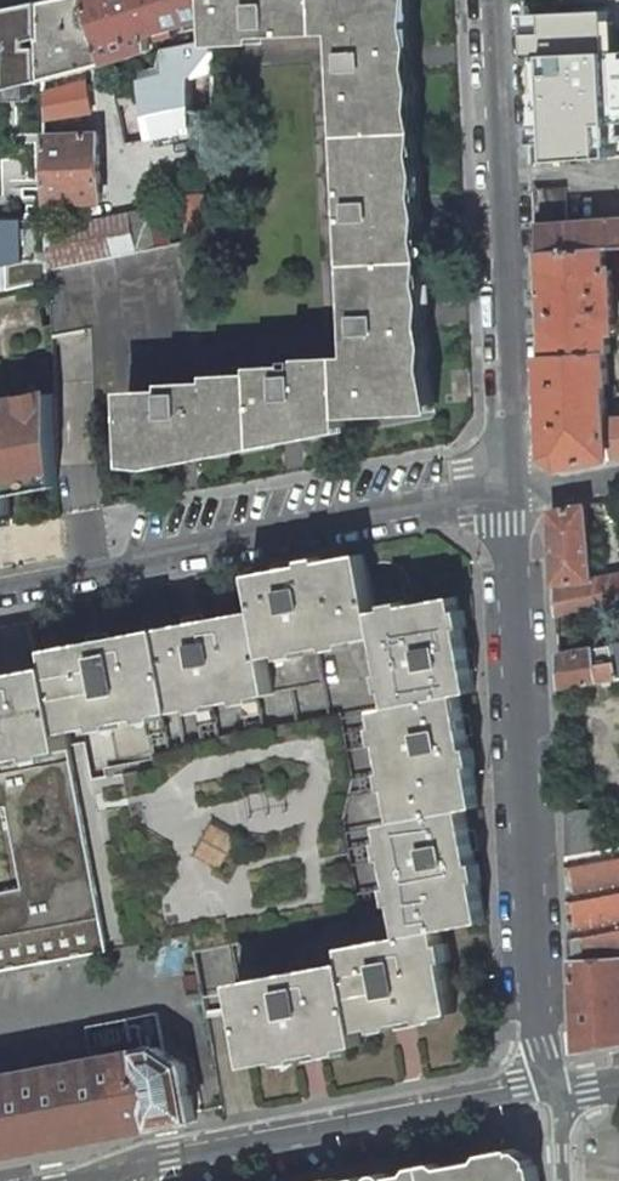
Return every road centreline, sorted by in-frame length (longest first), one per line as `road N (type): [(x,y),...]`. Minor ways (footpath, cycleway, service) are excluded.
road 1 (residential): [(556,1094),(537,1028),(512,495)]
road 2 (residential): [(512,495),(0,588)]
road 3 (residential): [(512,495),(496,0)]
road 4 (residential): [(121,1173),(521,1094),(556,1094)]

